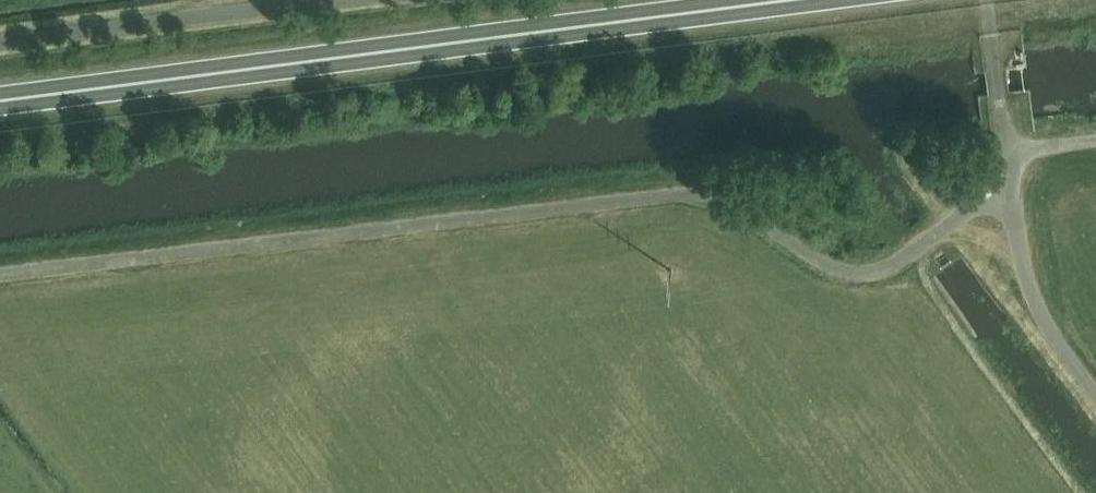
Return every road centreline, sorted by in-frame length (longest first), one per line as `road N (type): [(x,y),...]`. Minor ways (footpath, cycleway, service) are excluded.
road 1 (unclassified): [(0,275),(711,196),(751,210),(861,277),(886,271),(959,217),(1016,189)]
road 2 (trunk): [(0,99),(776,0)]
road 3 (unclassified): [(0,42),(323,0)]
road 4 (unclassified): [(1095,391),(1035,305),(1016,189)]

